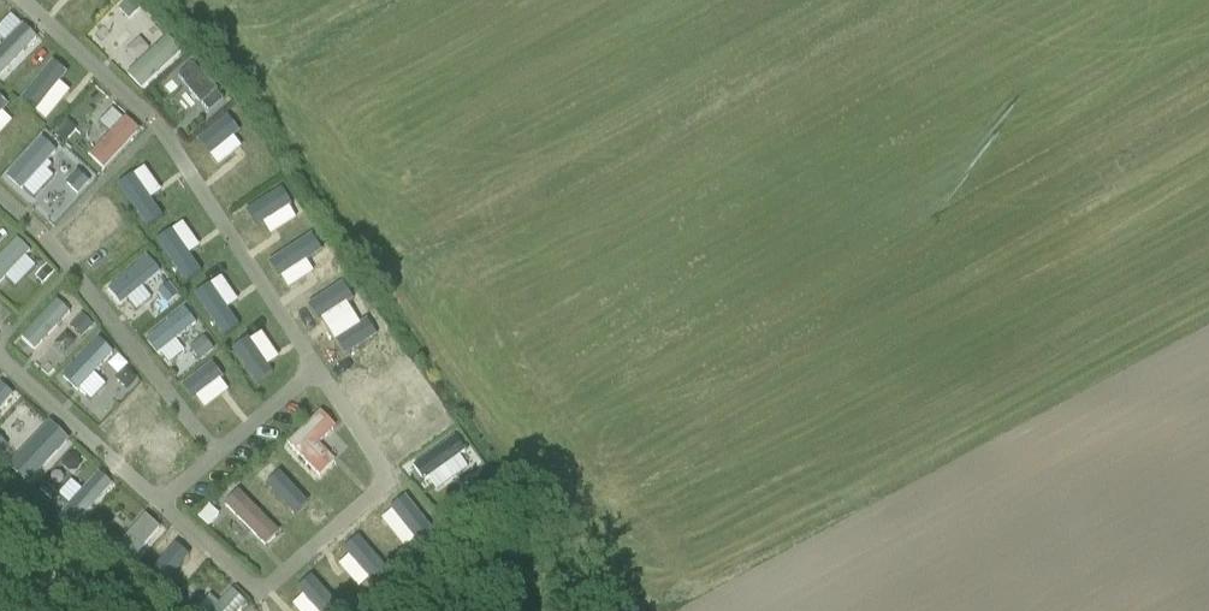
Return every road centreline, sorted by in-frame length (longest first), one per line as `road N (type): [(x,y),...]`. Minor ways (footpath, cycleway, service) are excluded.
road 1 (track): [(93,610),(0,527)]

